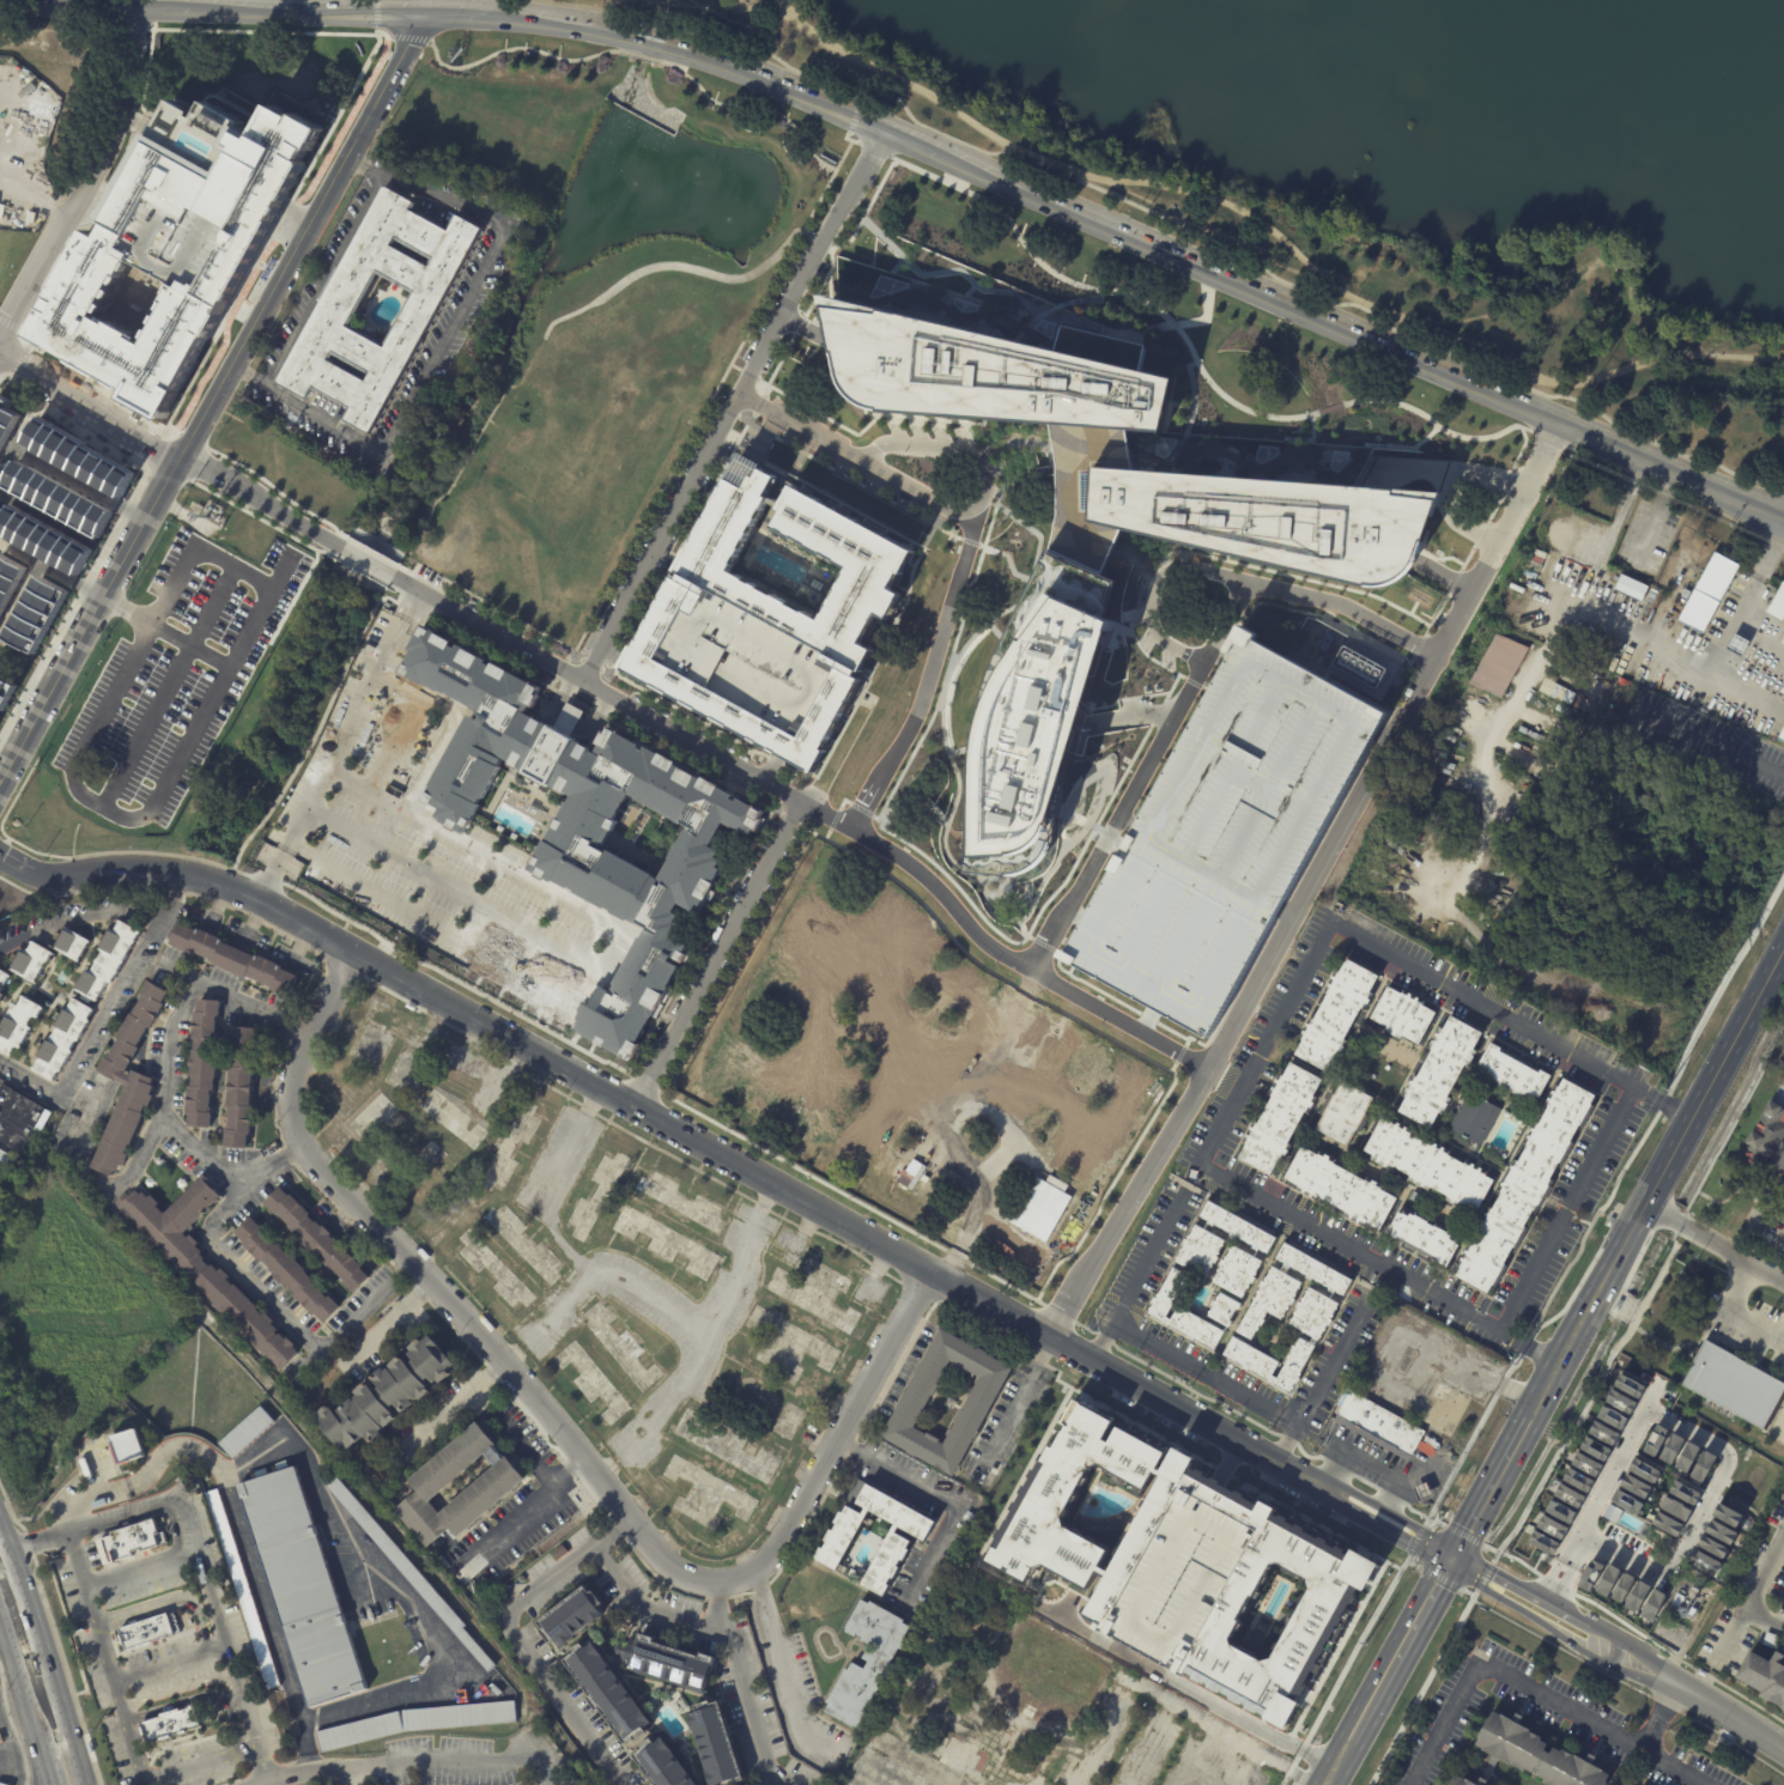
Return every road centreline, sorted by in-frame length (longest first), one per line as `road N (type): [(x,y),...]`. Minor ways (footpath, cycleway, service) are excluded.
road 1 (residential): [(357,953),(289,1088),(302,1143),(481,1337),(654,1553),(680,1573),(714,1578),(756,1568),(779,1542),(929,1273)]
road 2 (residential): [(1048,1337),(1208,1067),(1564,424)]
road 3 (residential): [(1208,1067),(1002,954),(908,861),(392,576)]
road 4 (tertiary): [(0,782),(424,13)]
road 5 (tertiary): [(632,1106),(1274,1463)]
road 6 (tertiary): [(31,873),(181,873),(259,898),(632,1106)]
road 7 (residential): [(1034,971),(1248,582),(1334,603),(1434,657)]
road 8 (residential): [(884,132),(582,679)]
road 9 (primary): [(1783,953),(1529,1423)]
road 10 (secondary): [(1023,192),(1505,399)]
road 11 (residential): [(132,4),(125,101),(101,160),(0,337)]
road 12 (secondary): [(489,16),(655,42),(824,105)]
road 13 (residential): [(632,1106),(800,802)]
road 14 (residential): [(973,515),(923,698),(852,828)]
road 15 (secondary): [(1505,399),(1783,518)]
road 16 (primary): [(1529,1423),(1386,1677)]
road 17 (primary): [(85,1784),(10,1549)]
road 18 (tertiary): [(1274,1463),(1481,1586)]
road 19 (residential): [(739,393),(946,504)]
road 20 (secondary): [(195,6),(424,13)]
road 21 (residential): [(1248,582),(1181,565),(1160,578),(1151,606),(1154,635),(1203,664)]
road 22 (residential): [(178,457),(0,354)]
road 23 (residential): [(973,515),(990,488),(985,461),(973,451),(882,445),(863,459)]
road 24 (residential): [(342,548),(178,457)]
road 25 (tertiary): [(1632,1660),(1783,1752)]
road 26 (tertiary): [(1632,1660),(1607,1635),(1488,1572)]
road 27 (tertiary): [(1481,1586),(1595,1650),(1632,1660)]
road 28 (tertiary): [(1420,1534),(1274,1463)]
road 29 (primary): [(0,1619),(43,1751)]
road 30 (secondary): [(0,1),(132,4)]
road 31 (primary): [(1469,1538),(1529,1423)]
road 32 (primary): [(1386,1677),(1327,1784)]

